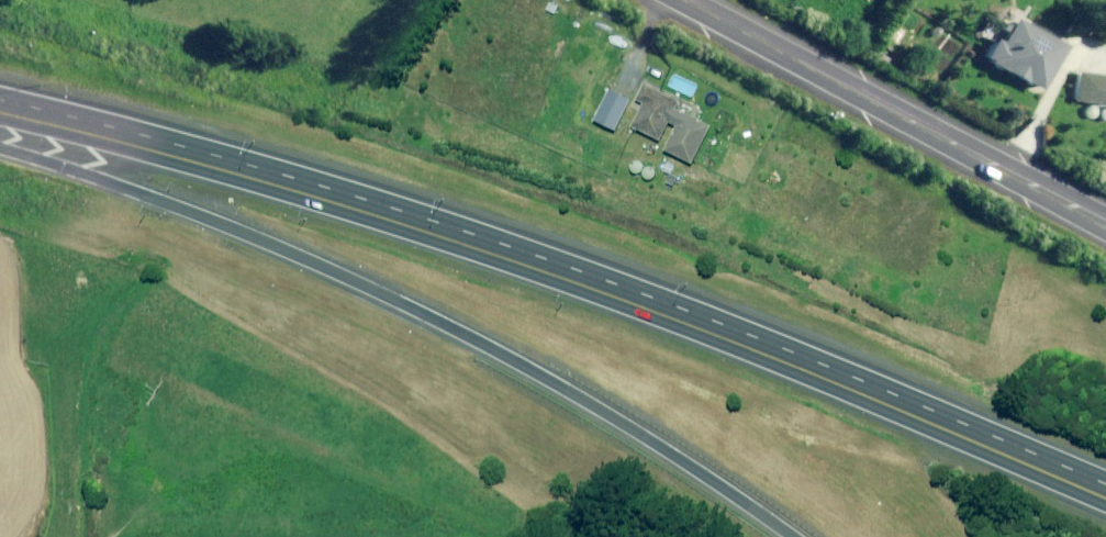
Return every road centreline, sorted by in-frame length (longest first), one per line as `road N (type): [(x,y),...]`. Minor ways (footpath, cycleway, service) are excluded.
road 1 (trunk): [(0,111),(500,254),(699,326),(1105,493)]
road 2 (trunk): [(795,536),(564,384),(461,330),(174,203),(0,148)]
road 3 (tertiary): [(678,0),(1105,227)]

